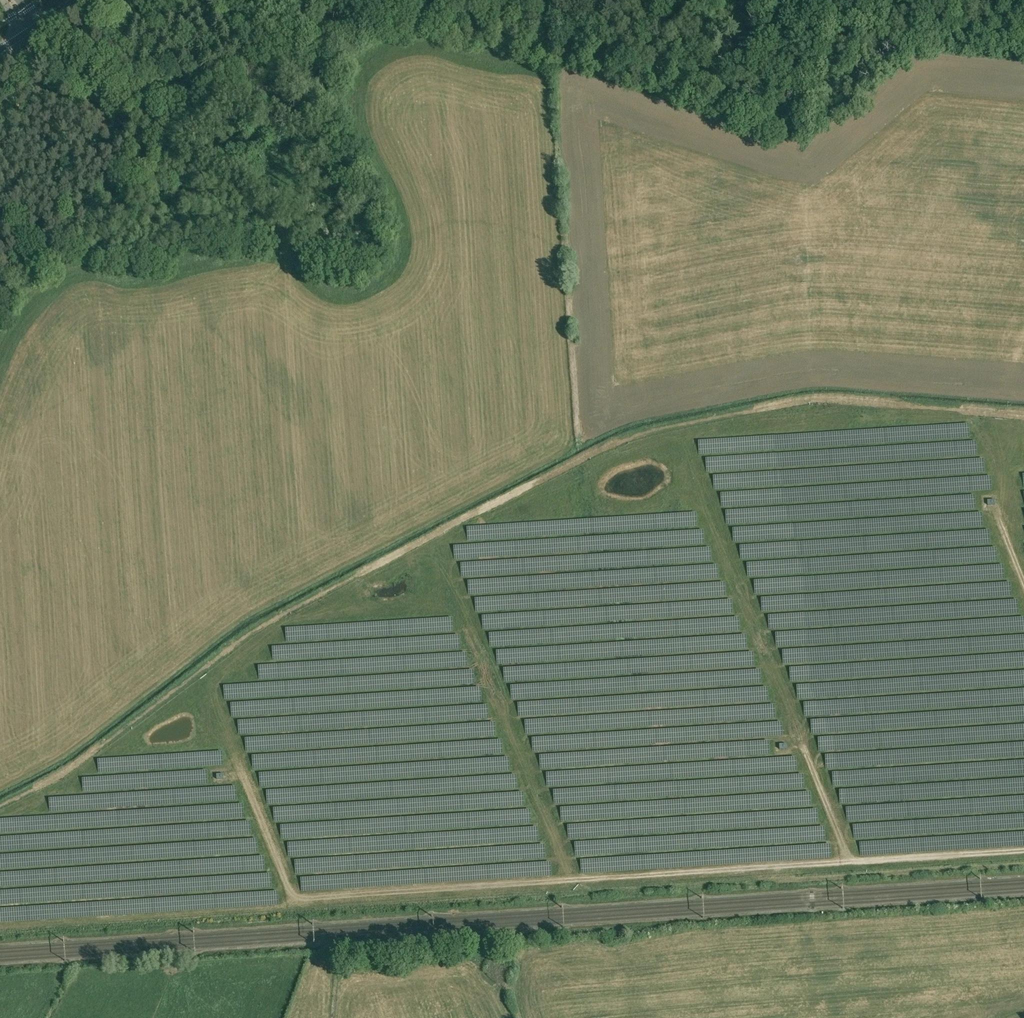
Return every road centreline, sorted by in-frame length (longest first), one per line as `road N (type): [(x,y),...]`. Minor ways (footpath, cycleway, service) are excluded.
road 1 (track): [(277,245),(280,222),(131,119),(32,34)]

